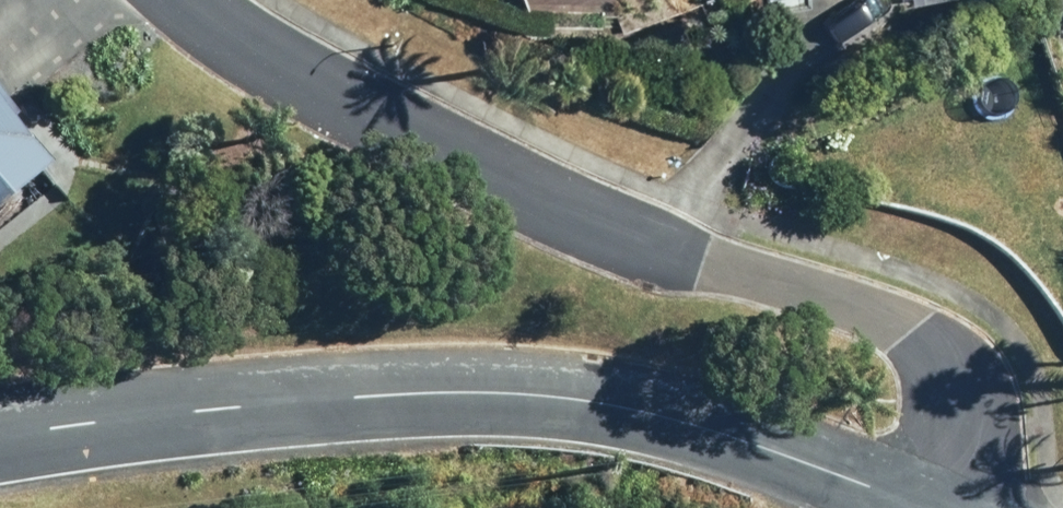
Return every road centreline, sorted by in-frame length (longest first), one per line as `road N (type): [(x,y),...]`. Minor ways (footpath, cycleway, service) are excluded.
road 1 (residential): [(946,505),(968,396),(959,360),(892,324),(593,224),(347,106),(193,0)]
road 2 (residential): [(946,505),(512,384),(256,395),(0,435)]

